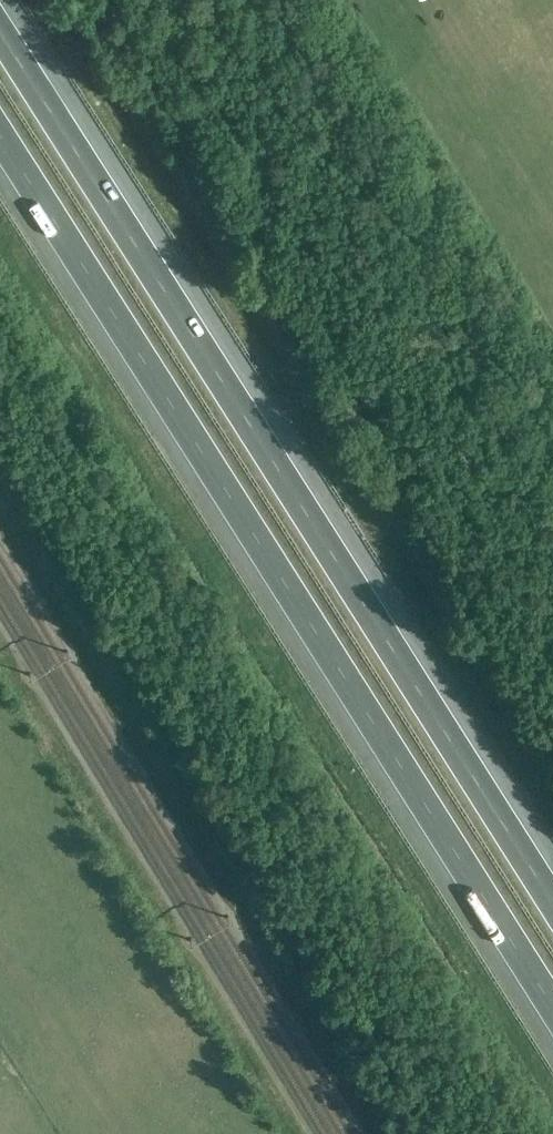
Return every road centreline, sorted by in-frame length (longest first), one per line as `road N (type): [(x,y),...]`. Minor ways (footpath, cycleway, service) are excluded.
road 1 (motorway): [(552,895),(0,12)]
road 2 (motorway): [(0,136),(552,1012)]

